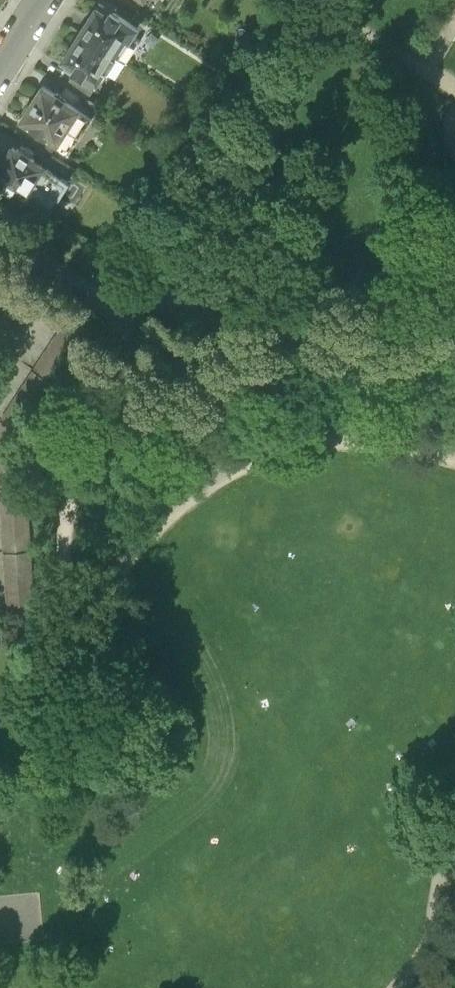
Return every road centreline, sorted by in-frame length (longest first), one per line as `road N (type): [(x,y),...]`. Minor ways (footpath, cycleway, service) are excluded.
road 1 (residential): [(0,232),(103,302)]

